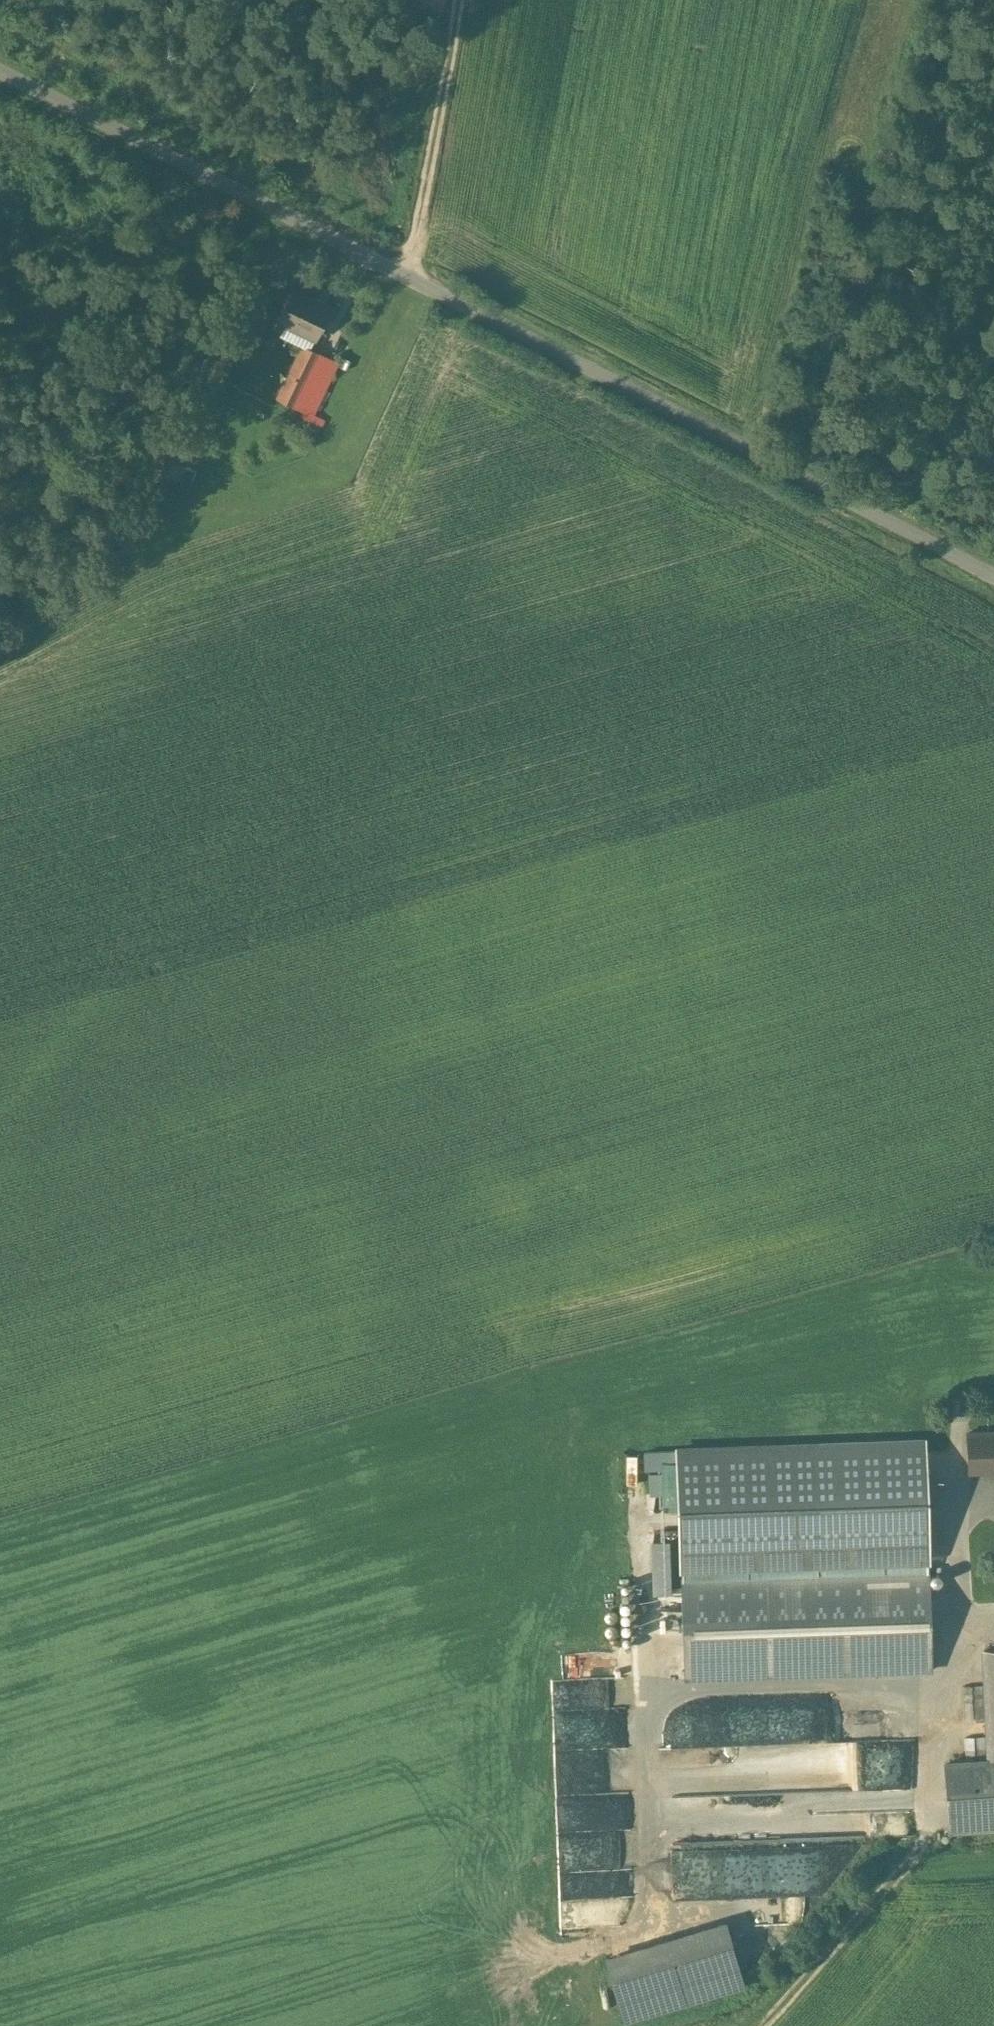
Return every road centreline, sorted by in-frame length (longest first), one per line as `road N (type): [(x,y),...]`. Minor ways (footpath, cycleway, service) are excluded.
road 1 (unclassified): [(0,72),(993,588)]
road 2 (track): [(411,279),(459,0)]

